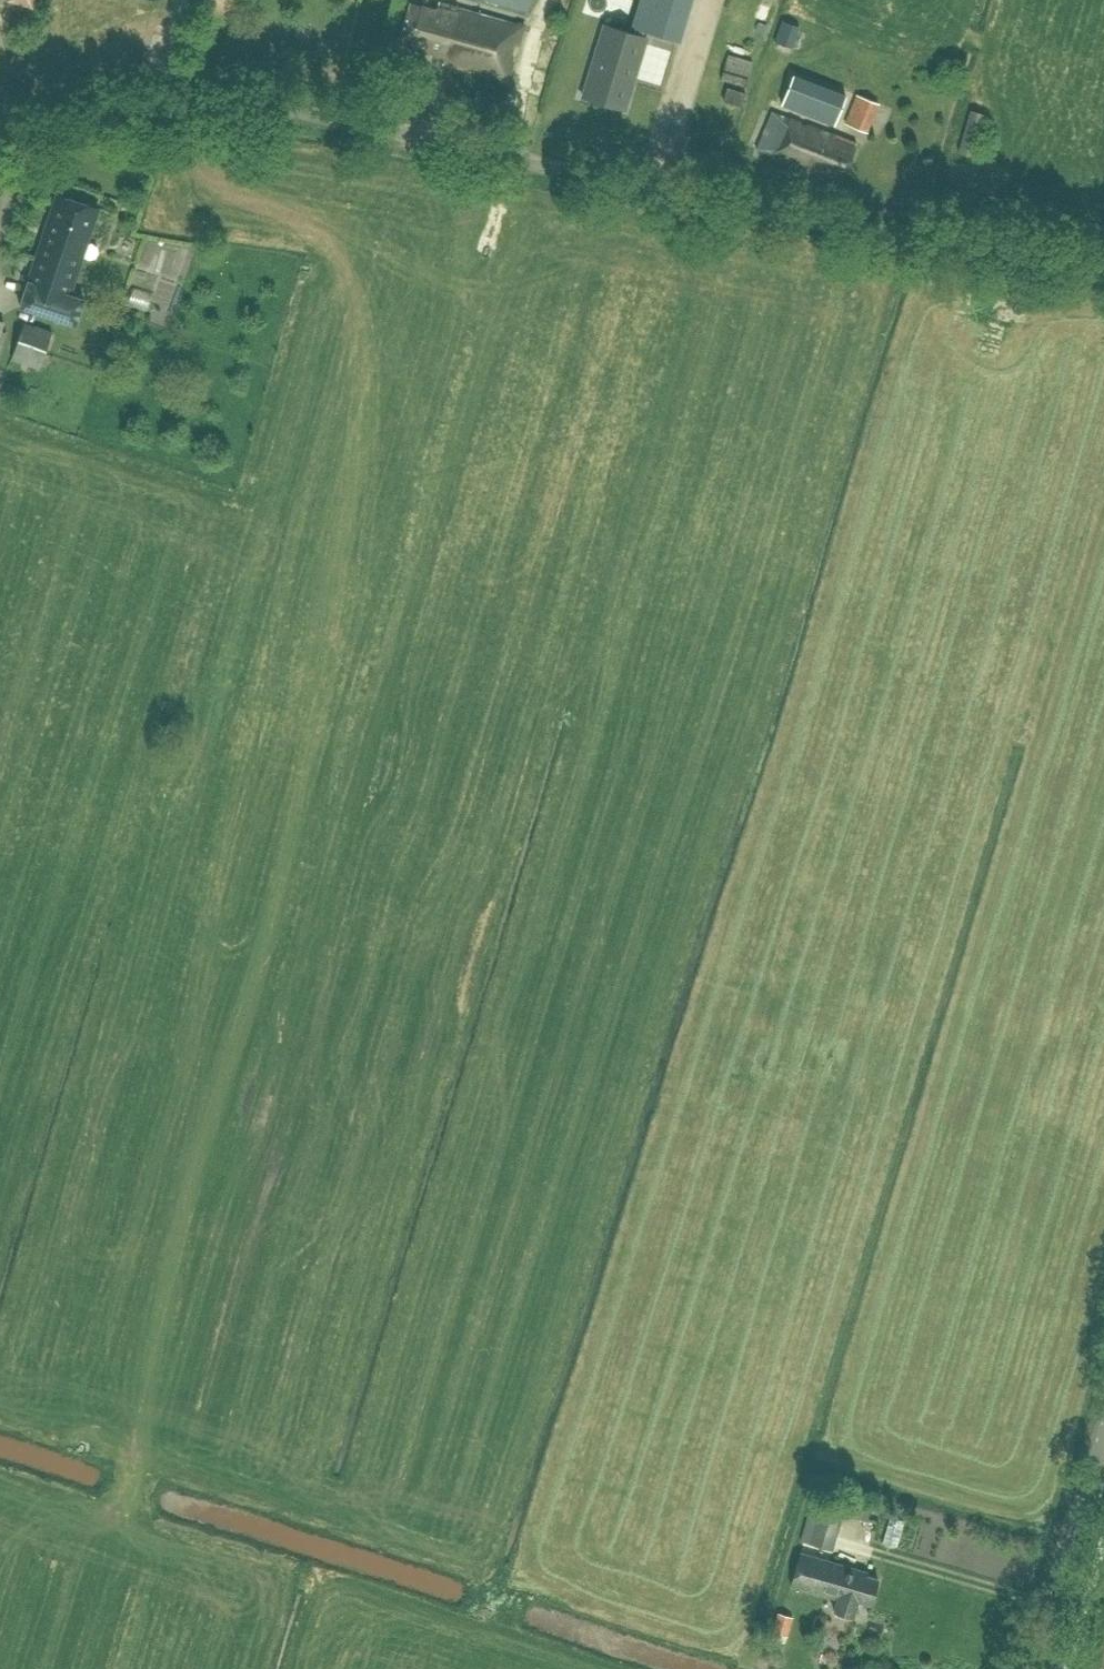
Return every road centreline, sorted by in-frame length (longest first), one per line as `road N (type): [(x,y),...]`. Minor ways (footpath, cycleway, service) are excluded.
road 1 (unclassified): [(1103,259),(756,210),(282,108),(161,111),(0,135)]
road 2 (tertiary): [(1035,1668),(1103,1440)]

